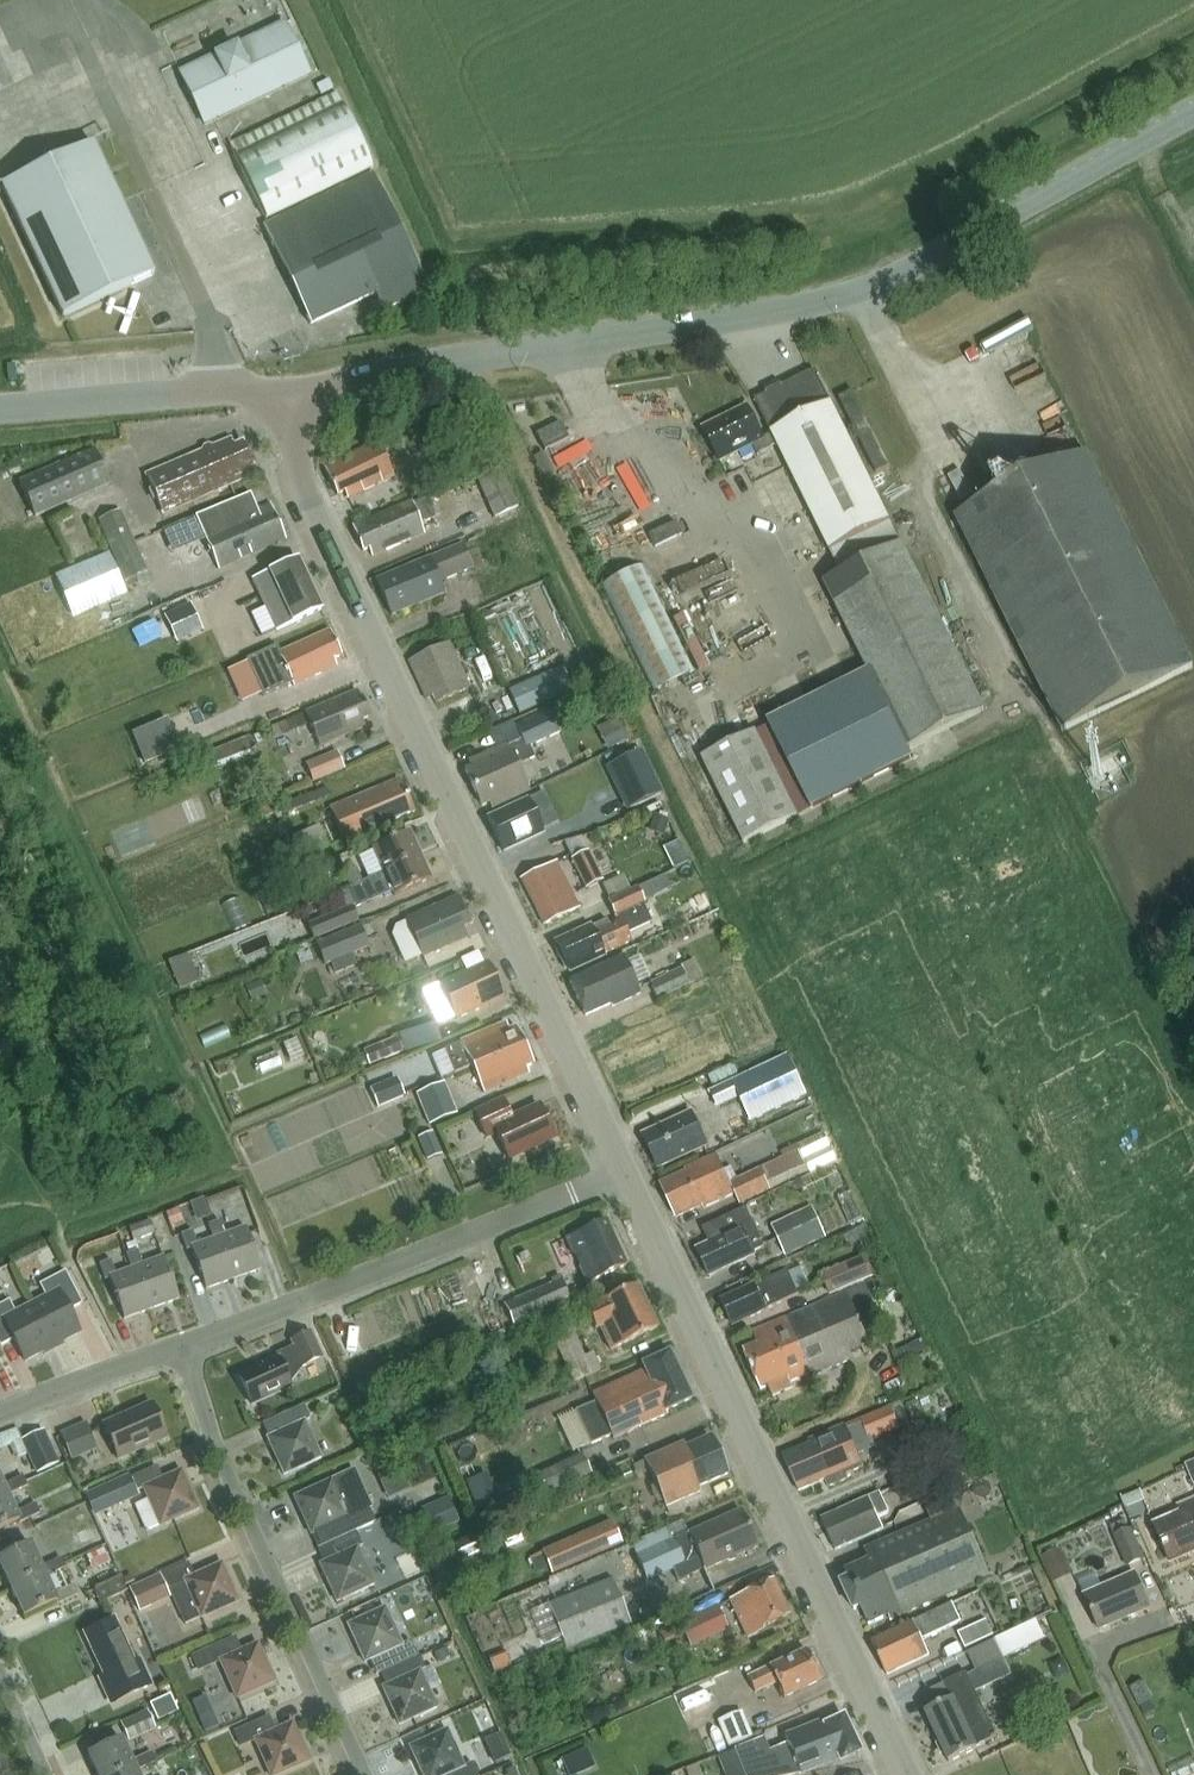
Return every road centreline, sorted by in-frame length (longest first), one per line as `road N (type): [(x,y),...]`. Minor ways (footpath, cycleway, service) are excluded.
road 1 (tertiary): [(299,405),(353,377),(398,365),(747,319),(863,290),(952,249),(1193,111)]
road 2 (tertiary): [(624,1175),(315,527),(294,462),(299,405)]
road 3 (tertiary): [(902,1774),(624,1175)]
road 4 (residential): [(181,1349),(624,1175)]
road 5 (residential): [(181,1349),(214,1445),(363,1774)]
road 6 (unclassified): [(0,408),(219,387),(299,405)]
road 7 (residential): [(1150,1774),(1097,1655),(1193,1614)]
road 8 (residential): [(0,1411),(181,1349)]
road 9 (track): [(1134,145),(1193,251)]

